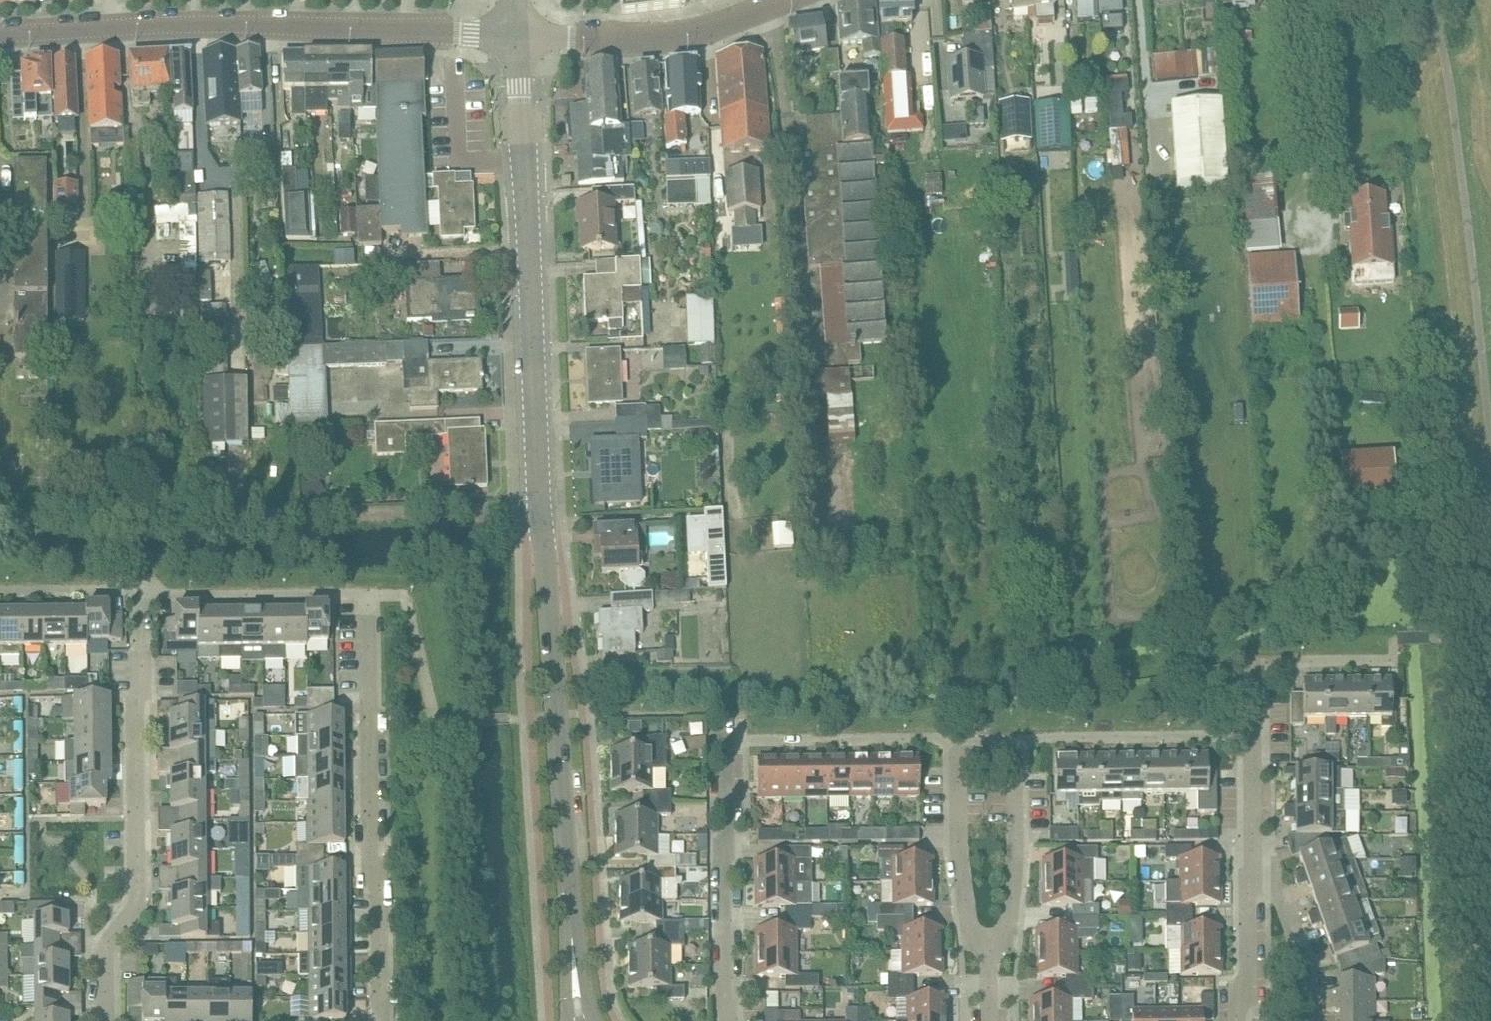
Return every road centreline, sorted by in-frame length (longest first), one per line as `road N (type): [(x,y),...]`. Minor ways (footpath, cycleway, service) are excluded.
road 1 (tertiary): [(569,896),(518,33)]
road 2 (secondary): [(0,37),(203,25),(518,33)]
road 3 (residential): [(106,1020),(104,948),(135,905),(135,594)]
road 4 (residential): [(382,1020),(381,907),(369,882),(366,594)]
road 5 (residential): [(727,1020),(726,739)]
road 6 (secondary): [(518,33),(672,35),(782,0)]
road 7 (residential): [(1011,753),(1035,738),(1252,734)]
road 8 (residential): [(1252,734),(1252,661),(1394,661)]
road 9 (residential): [(987,942),(1001,933),(1011,898),(1011,753)]
road 10 (residential): [(959,754),(966,899),(973,931),(987,942)]
road 11 (residential): [(1309,1020),(1308,977),(1295,934),(1279,893),(1252,866)]
road 12 (residential): [(1238,1020),(1252,866)]
road 13 (residential): [(1252,866),(1252,734)]
road 14 (residential): [(835,739),(934,738),(959,754)]
road 15 (tertiary): [(594,1020),(569,896)]
road 16 (tertiary): [(569,896),(570,1020)]

